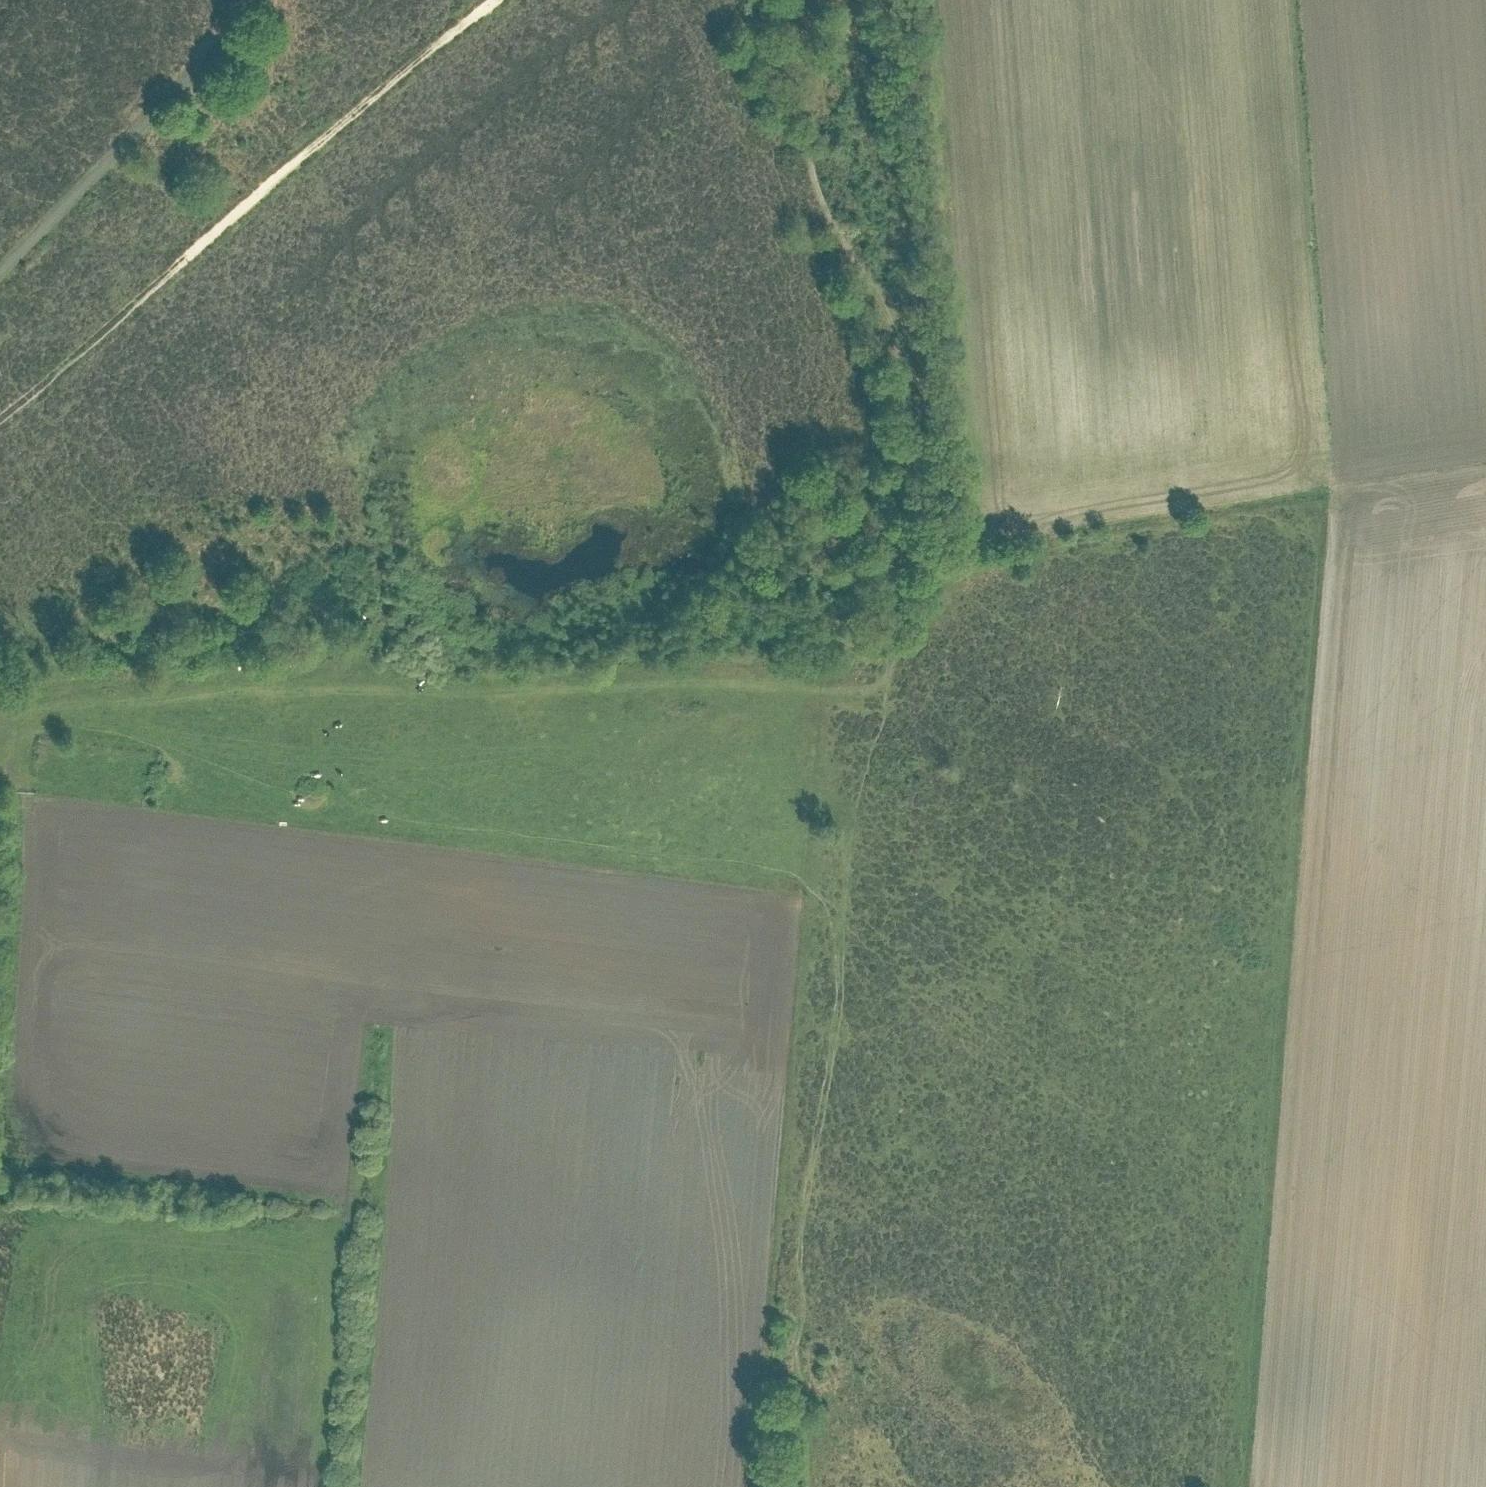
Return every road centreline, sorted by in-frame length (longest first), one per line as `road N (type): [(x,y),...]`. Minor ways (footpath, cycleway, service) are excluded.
road 1 (track): [(0,414),(490,0)]

